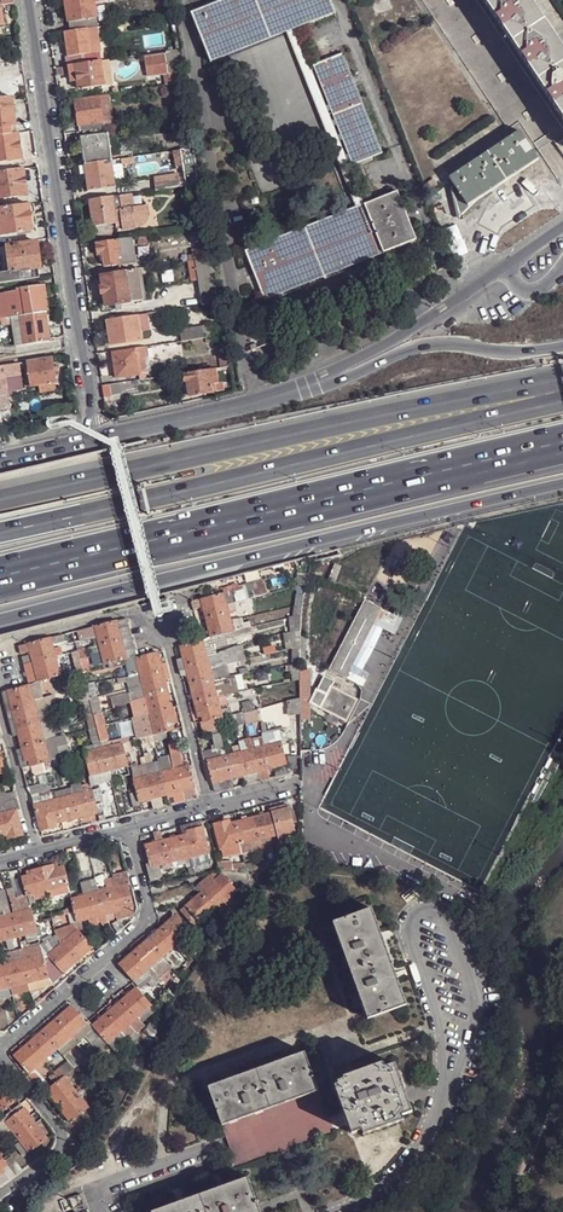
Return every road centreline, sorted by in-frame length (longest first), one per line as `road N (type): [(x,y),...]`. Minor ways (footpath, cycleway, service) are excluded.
road 1 (motorway): [(0,622),(562,483)]
road 2 (motorway): [(562,400),(0,538)]
road 3 (motorway): [(0,580),(562,448)]
road 4 (motorway): [(562,383),(0,494)]
road 5 (residential): [(32,0),(104,438)]
road 6 (secondary): [(562,226),(420,326),(258,398)]
road 7 (motorway): [(562,347),(424,346),(337,383),(258,398)]
road 8 (residential): [(0,1045),(147,917),(127,831)]
road 9 (residential): [(0,646),(138,610),(156,641),(166,639)]
road 10 (residential): [(208,809),(166,639)]
road 11 (secondary): [(258,398),(104,438)]
road 12 (residential): [(38,853),(0,702)]

